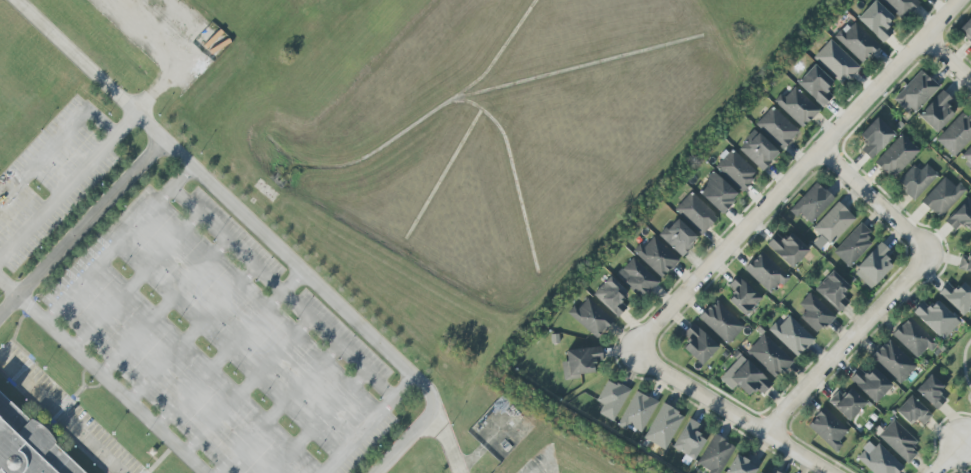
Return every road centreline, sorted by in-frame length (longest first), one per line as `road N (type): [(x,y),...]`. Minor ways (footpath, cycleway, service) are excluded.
road 1 (residential): [(628,352),(958,0)]
road 2 (residential): [(930,254),(764,432)]
road 3 (residential): [(829,472),(628,352)]
road 4 (residential): [(820,148),(930,254)]

